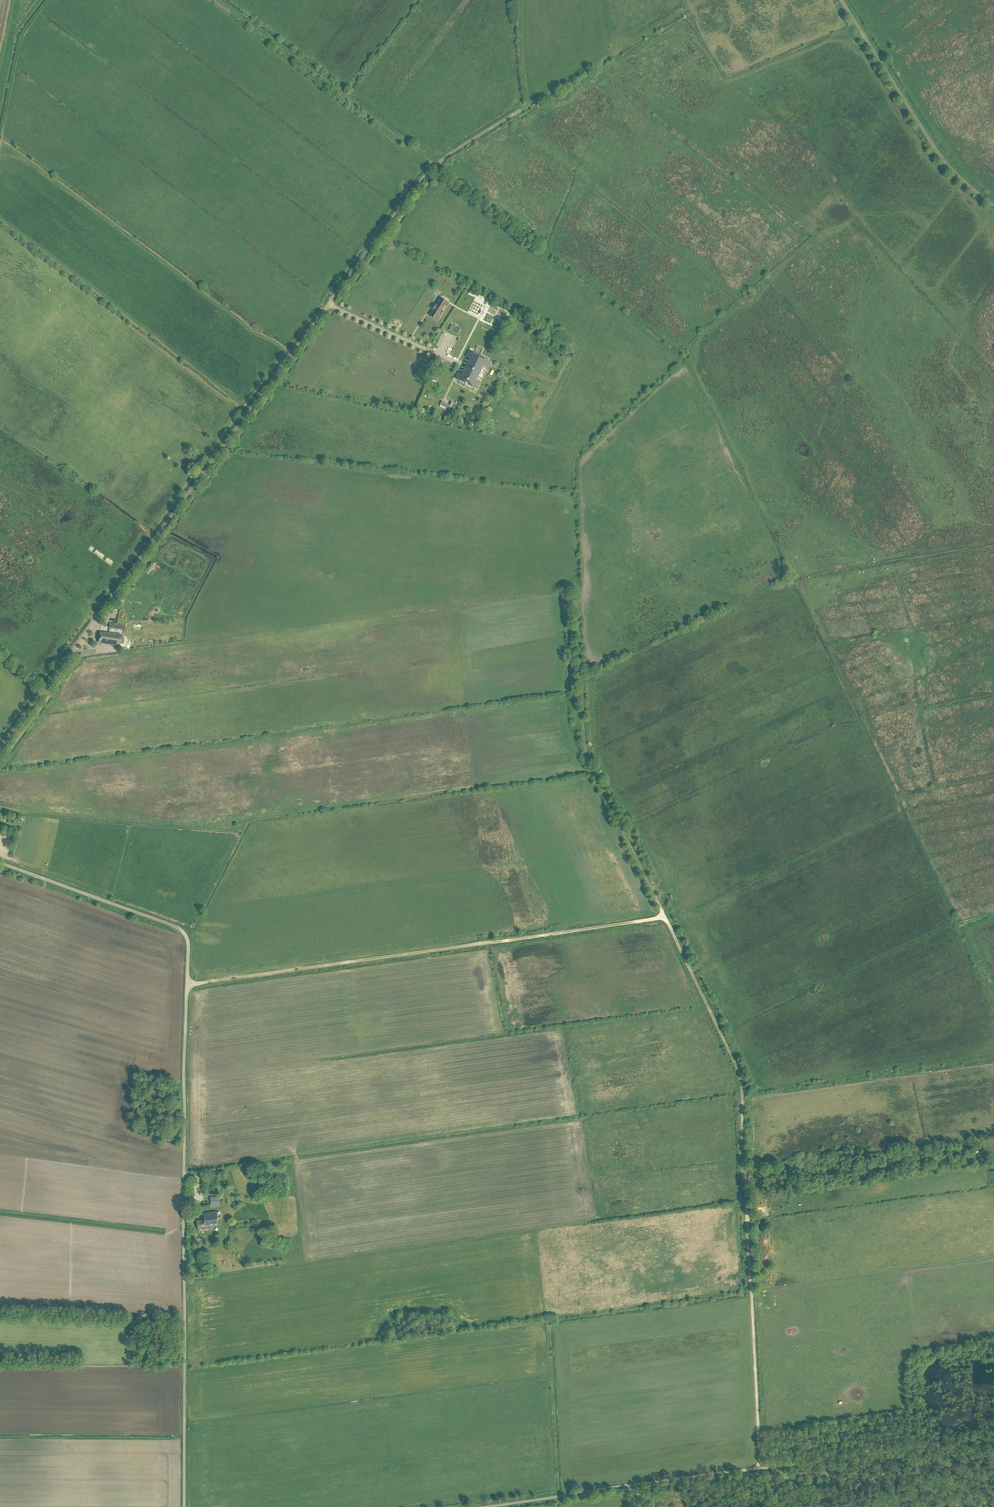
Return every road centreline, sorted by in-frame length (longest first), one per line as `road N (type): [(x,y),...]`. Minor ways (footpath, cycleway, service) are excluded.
road 1 (track): [(187,985),(665,918),(741,1079),(760,1468)]
road 2 (unclassified): [(0,748),(414,190),(435,165),(520,112)]
road 3 (track): [(575,590),(586,754),(665,918)]
road 4 (track): [(435,165),(218,0)]
road 5 (track): [(520,112),(708,0)]
road 6 (track): [(379,236),(477,286),(551,336)]

